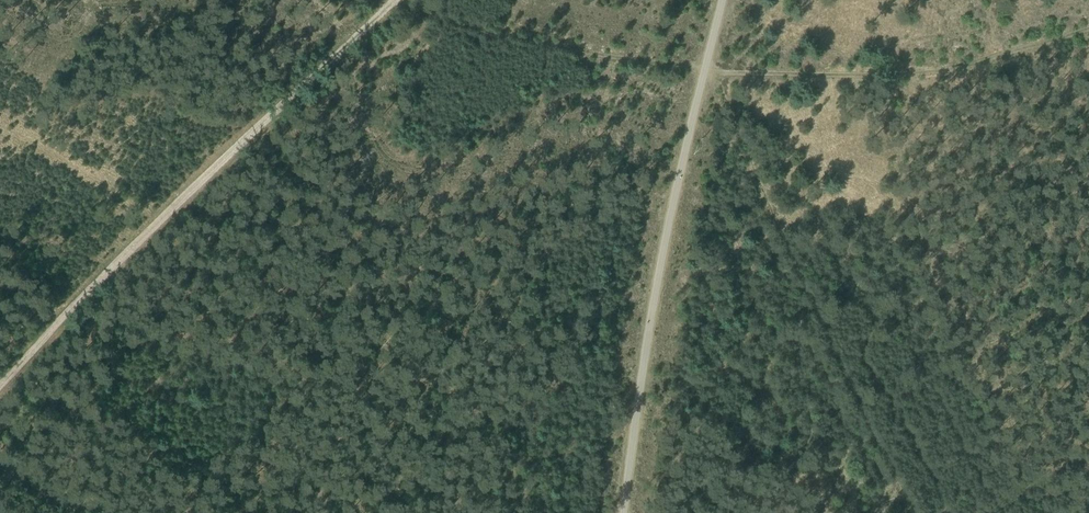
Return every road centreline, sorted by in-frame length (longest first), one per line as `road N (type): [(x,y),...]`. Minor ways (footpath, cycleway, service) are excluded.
road 1 (track): [(0,390),(208,172),(397,0)]
road 2 (track): [(709,70),(901,489)]
road 3 (track): [(1088,29),(977,63),(890,74),(709,70)]
road 4 (track): [(709,70),(480,32),(393,3)]

